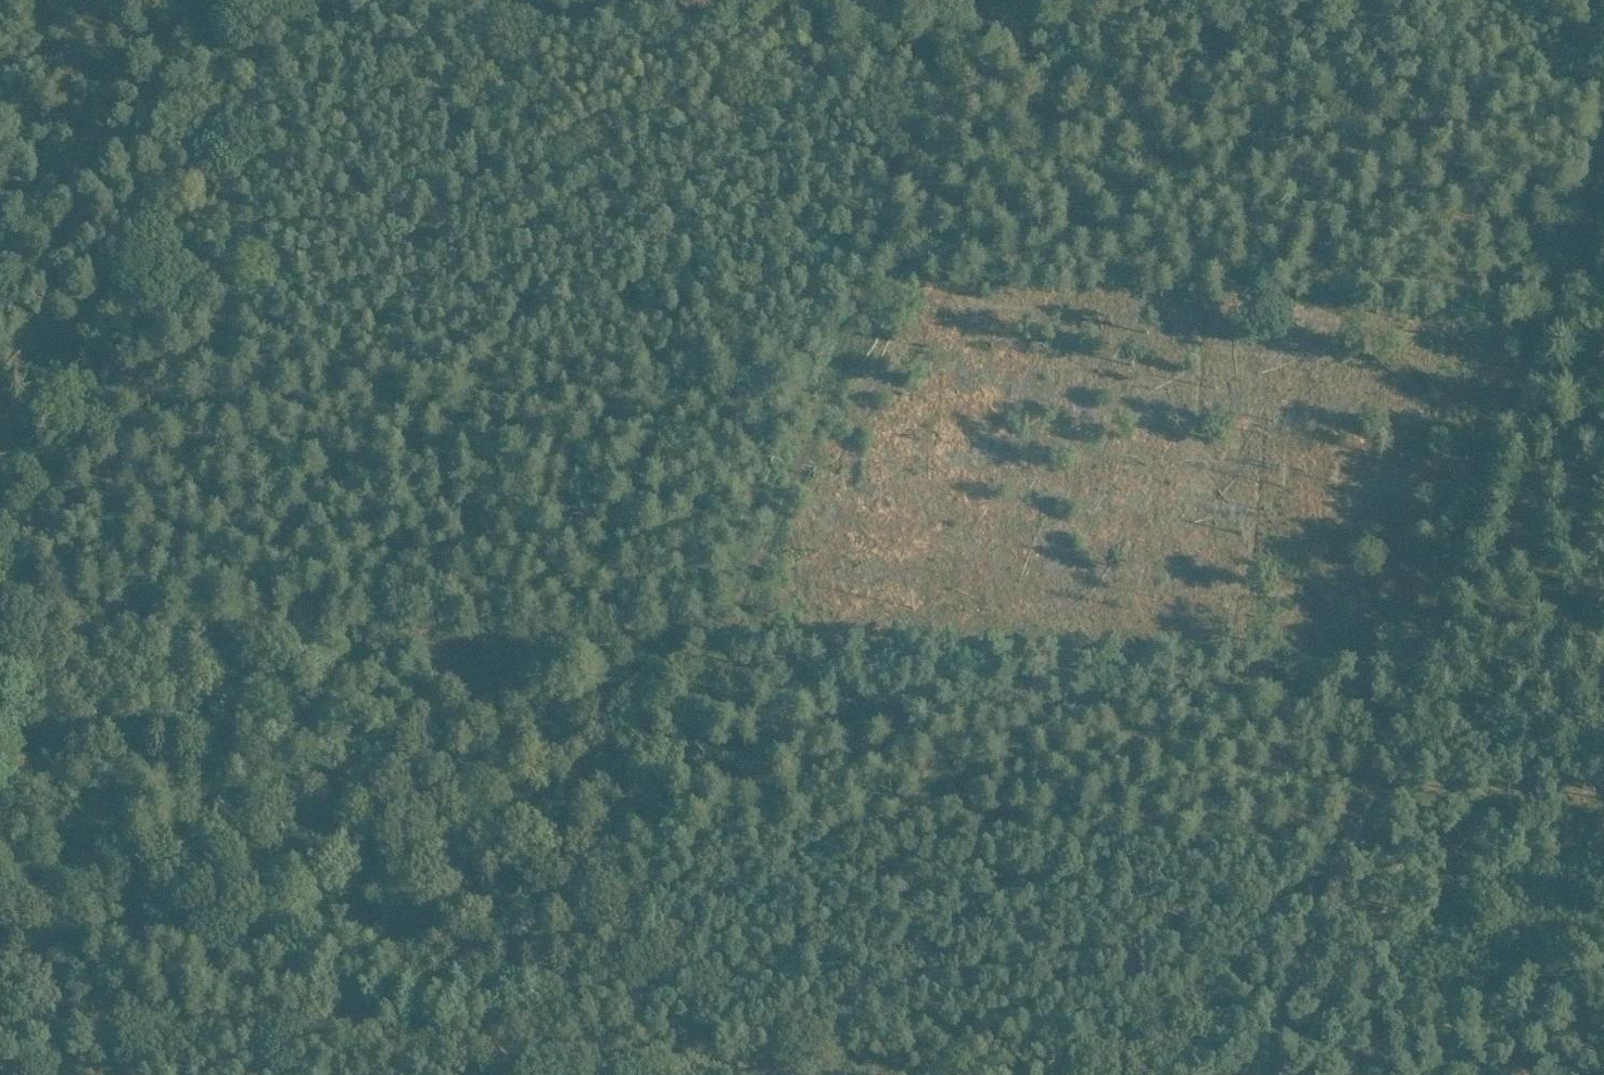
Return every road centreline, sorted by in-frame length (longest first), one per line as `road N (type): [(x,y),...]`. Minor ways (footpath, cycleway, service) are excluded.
road 1 (track): [(593,1074),(715,636),(837,311),(969,0)]
road 2 (track): [(1308,1074),(1603,176)]
road 3 (track): [(0,594),(280,0)]
road 4 (track): [(574,1074),(0,1023)]

